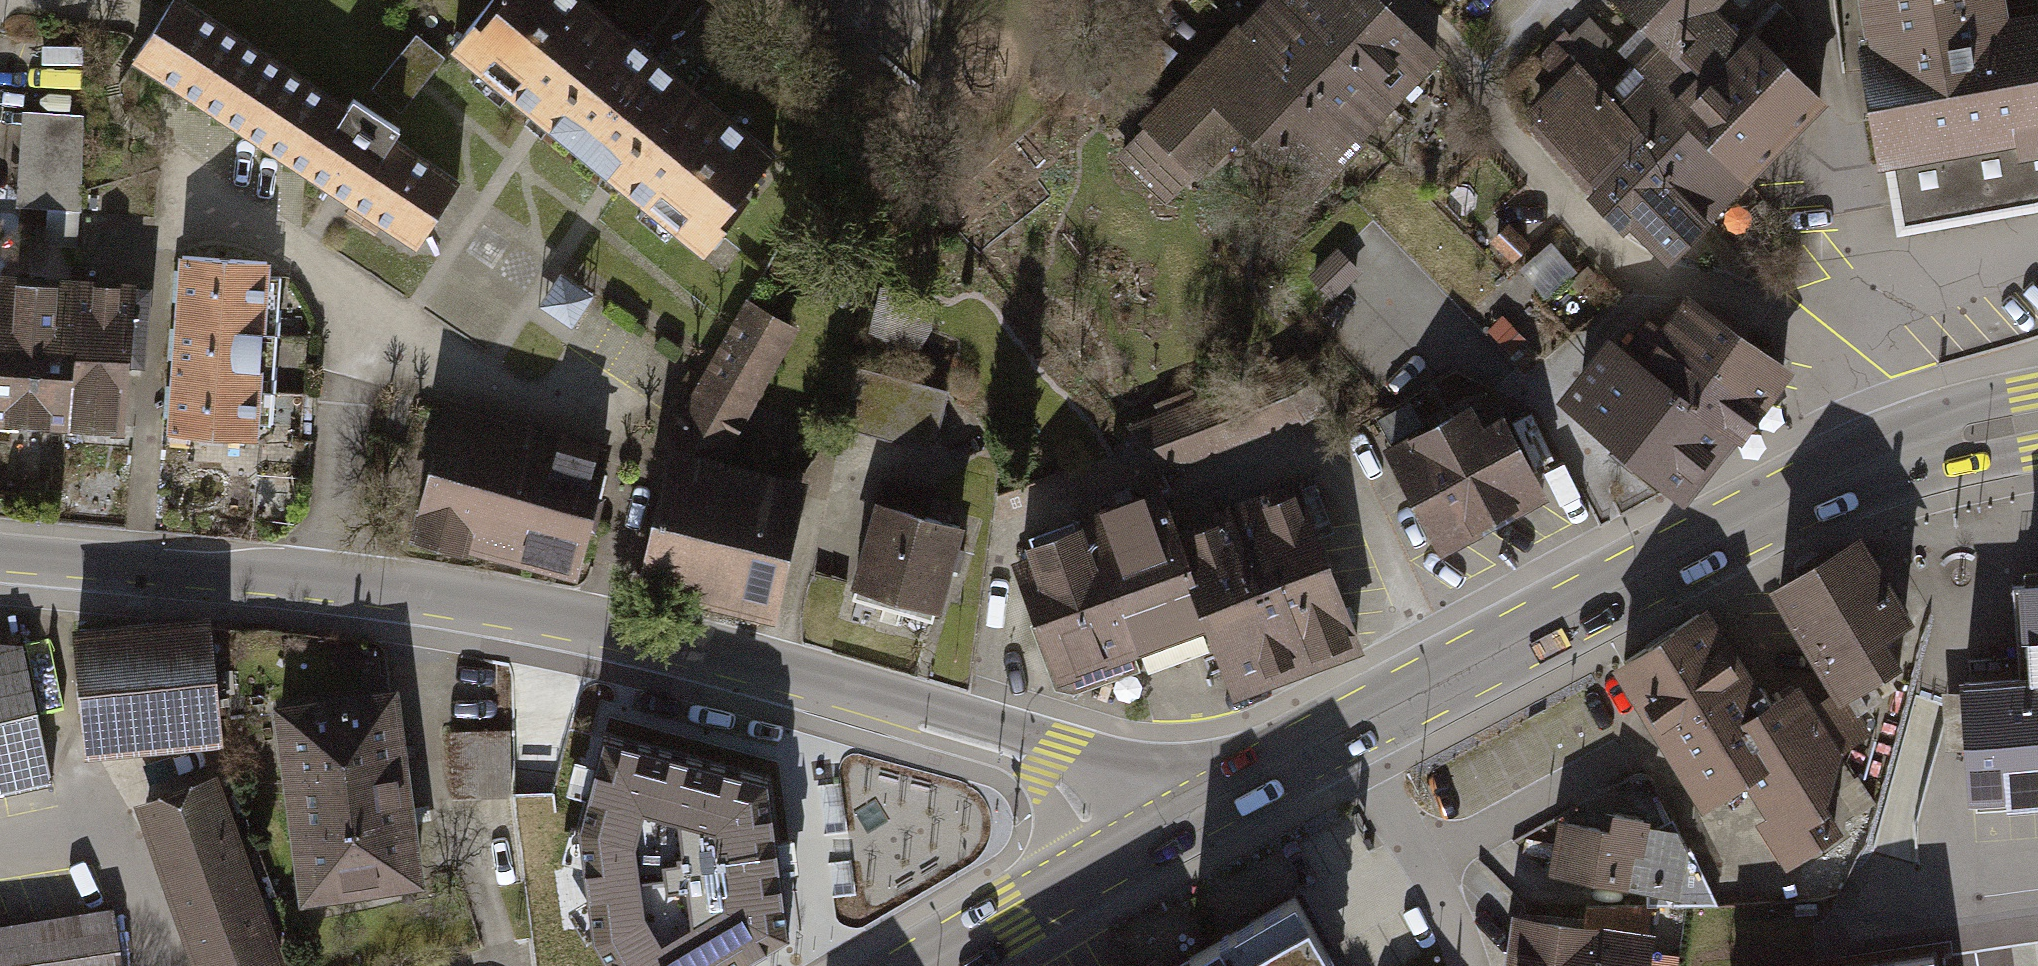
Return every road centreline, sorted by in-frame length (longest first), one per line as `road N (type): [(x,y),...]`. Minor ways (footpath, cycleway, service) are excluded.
road 1 (tertiary): [(1166,827),(1122,776),(1053,745),(850,685),(569,617),(309,578),(0,554)]
road 2 (secondary): [(1166,827),(1877,461)]
road 3 (secondary): [(925,965),(1166,827)]
road 4 (residential): [(1754,301),(1835,363),(1877,461)]
road 5 (secondary): [(1877,461),(2037,420)]

